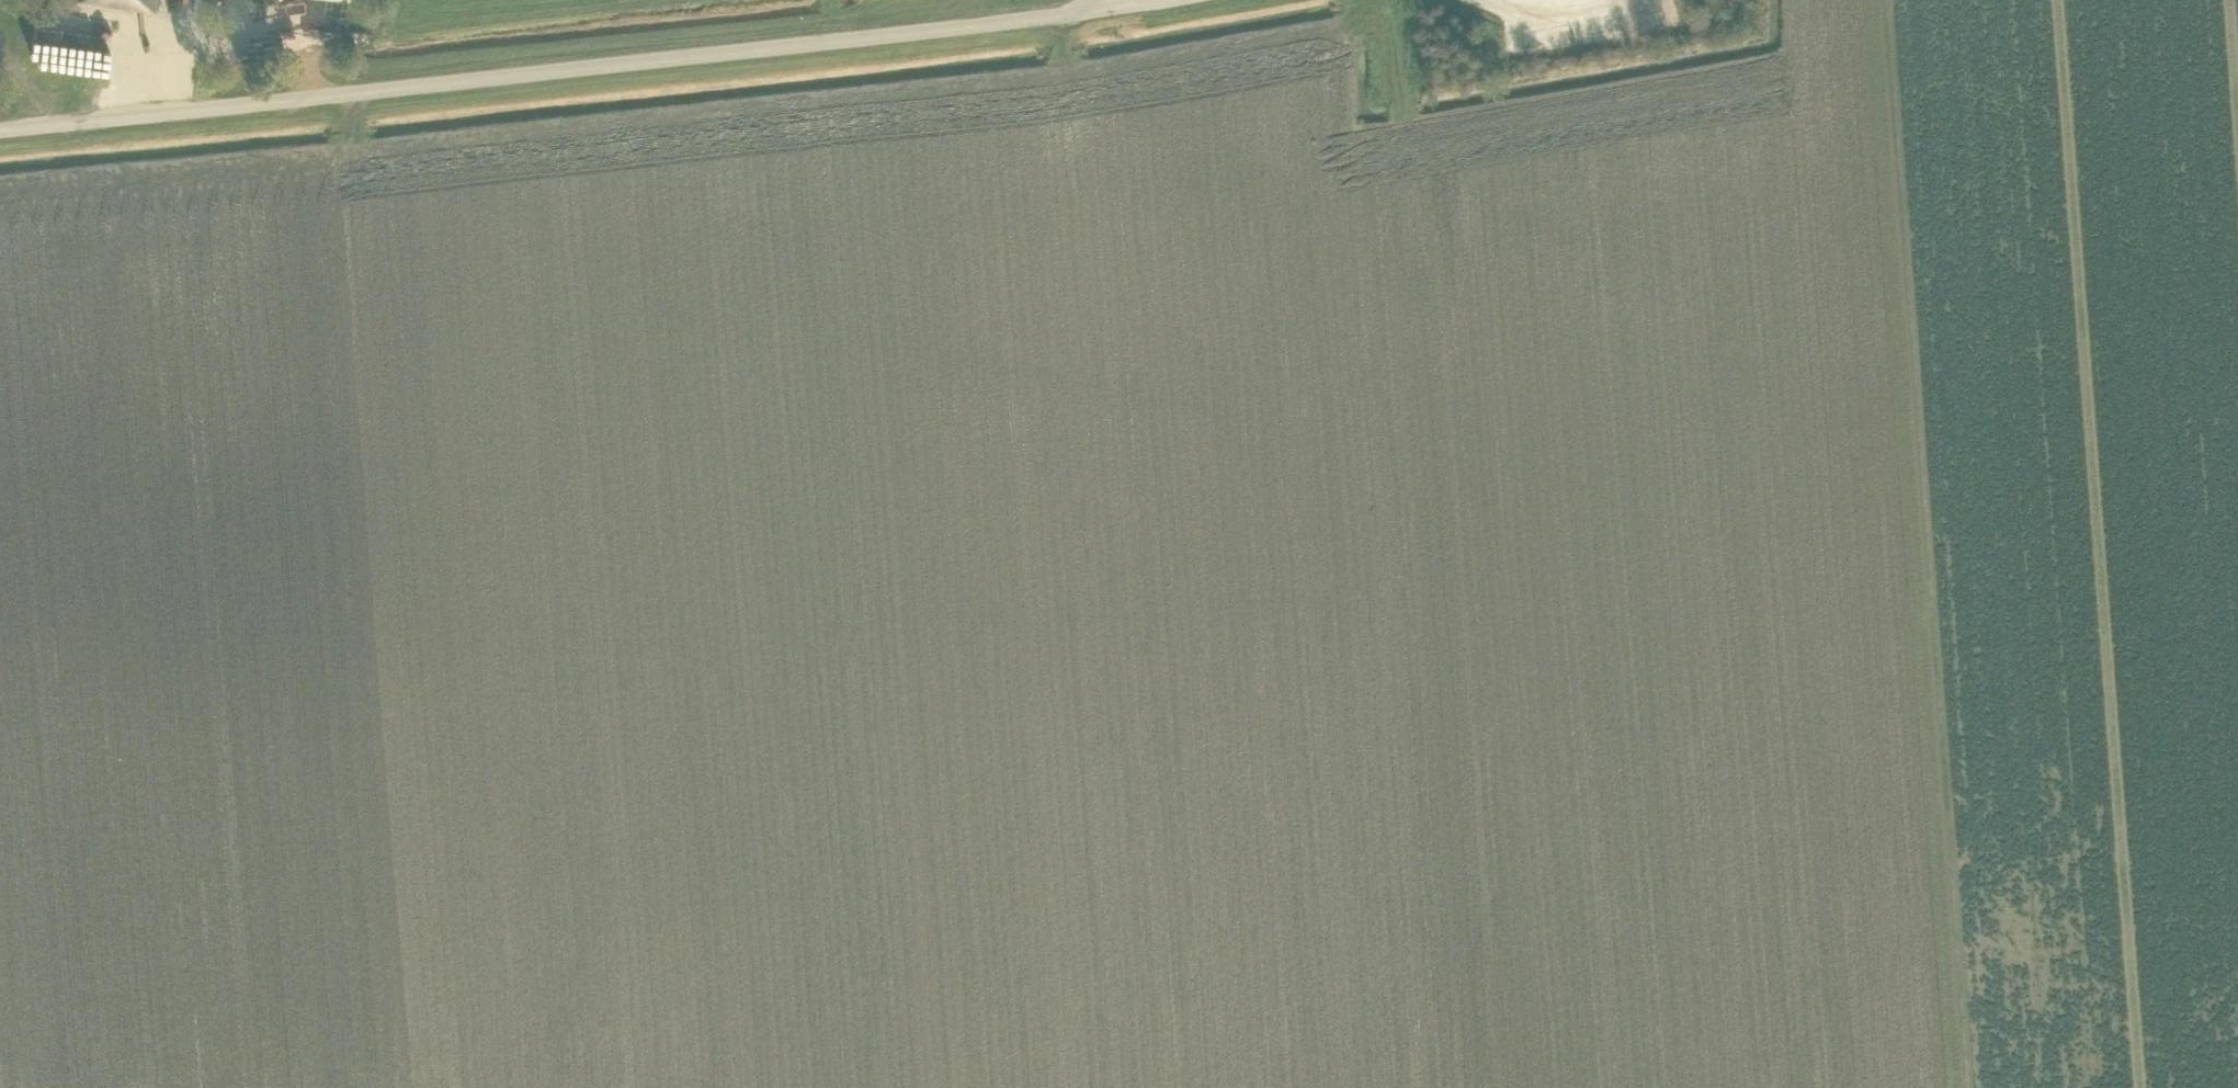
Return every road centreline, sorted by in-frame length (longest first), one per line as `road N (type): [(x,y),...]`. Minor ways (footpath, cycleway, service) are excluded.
road 1 (unclassified): [(0,130),(1109,5)]

